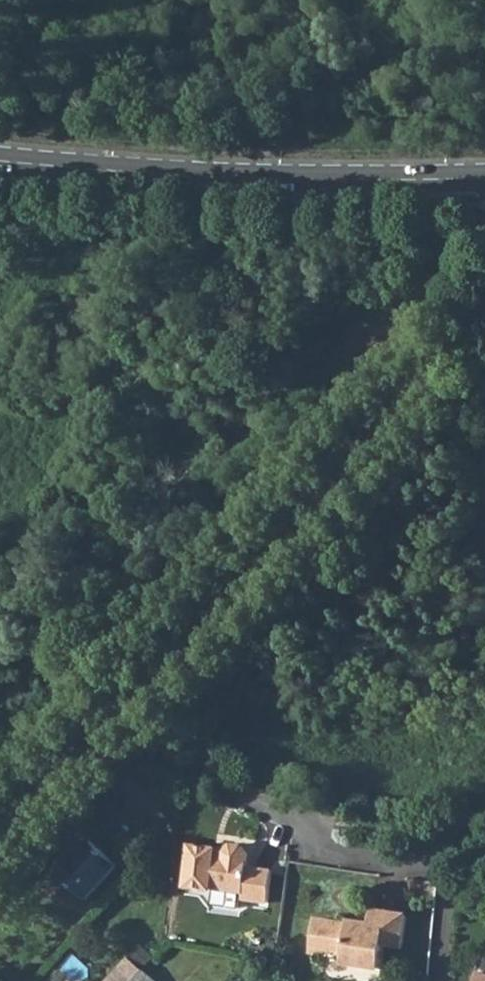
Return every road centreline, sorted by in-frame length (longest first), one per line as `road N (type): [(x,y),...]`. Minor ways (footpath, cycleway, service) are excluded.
road 1 (residential): [(484,313),(257,579),(0,840)]
road 2 (tertiary): [(484,176),(242,173),(0,157)]

